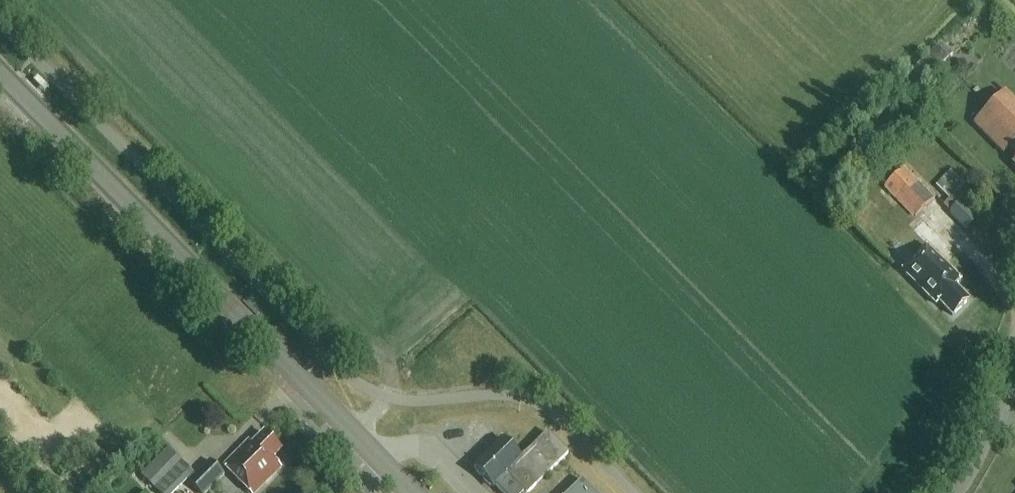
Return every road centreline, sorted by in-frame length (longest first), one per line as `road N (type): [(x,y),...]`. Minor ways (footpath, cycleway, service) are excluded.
road 1 (tertiary): [(408,492),(0,74)]

